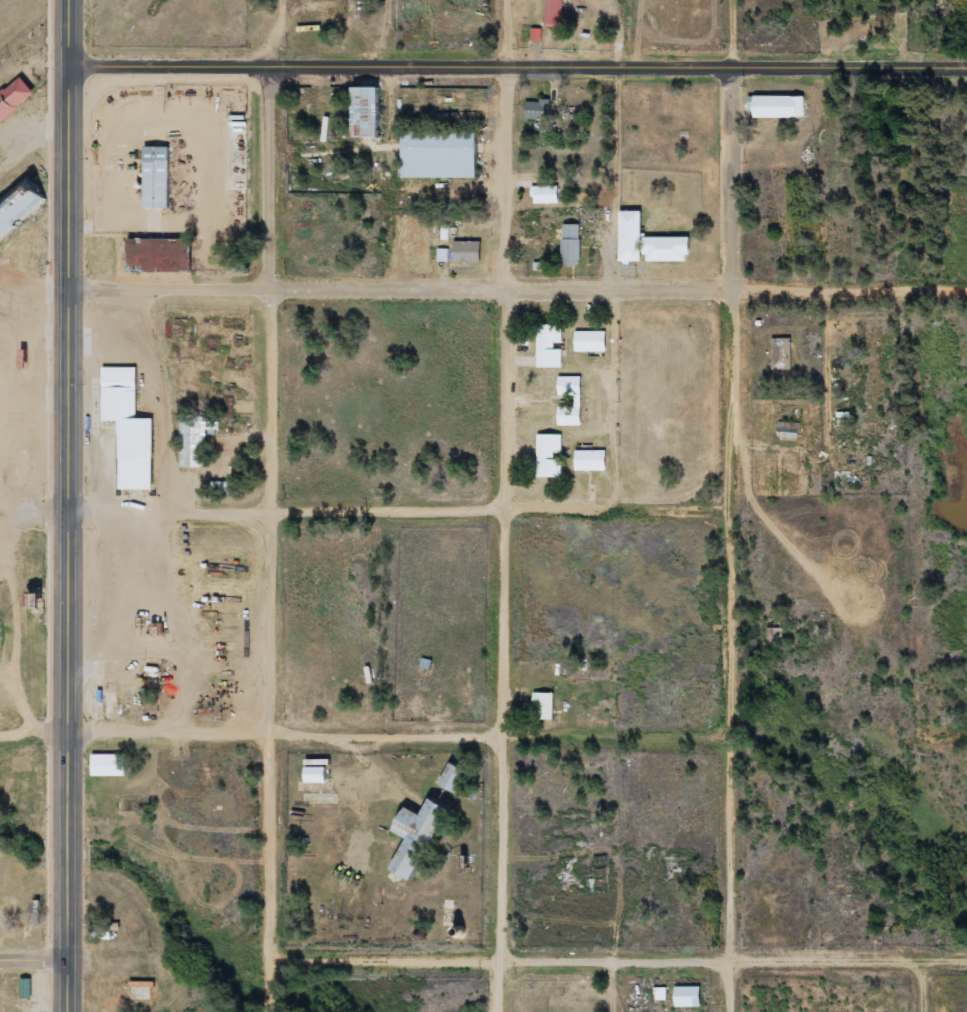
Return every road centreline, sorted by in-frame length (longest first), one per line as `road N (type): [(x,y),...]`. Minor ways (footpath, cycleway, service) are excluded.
road 1 (residential): [(498,1011),(513,0)]
road 2 (residential): [(735,1011),(738,0)]
road 3 (residential): [(966,295),(0,290)]
road 4 (primary): [(68,962),(75,517),(70,0)]
road 5 (residential): [(270,1011),(272,70)]
road 6 (secondary): [(966,68),(70,69)]
road 7 (residential): [(734,516),(0,517)]
road 8 (residential): [(0,734),(730,741)]
road 9 (residential): [(966,962),(270,961)]

